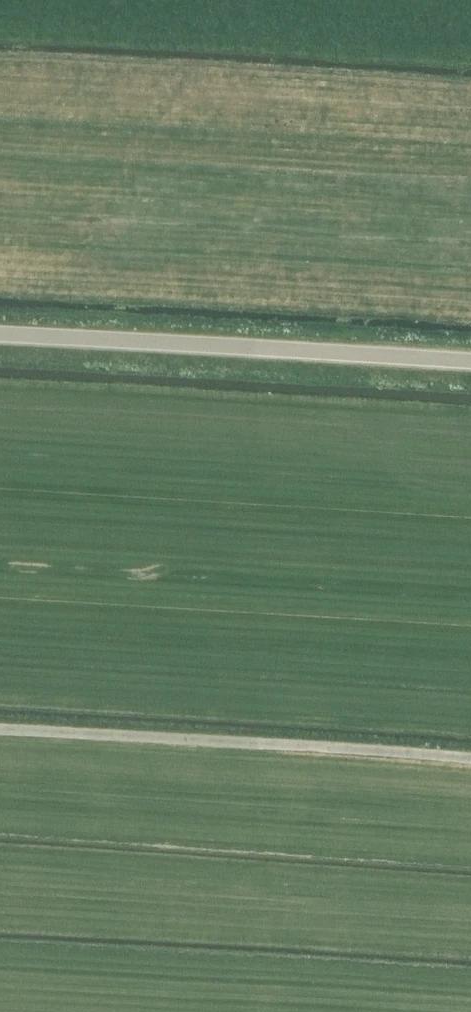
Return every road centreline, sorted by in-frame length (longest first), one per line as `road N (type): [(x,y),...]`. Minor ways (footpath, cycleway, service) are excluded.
road 1 (unclassified): [(470,372),(0,339)]
road 2 (track): [(470,755),(0,727)]

